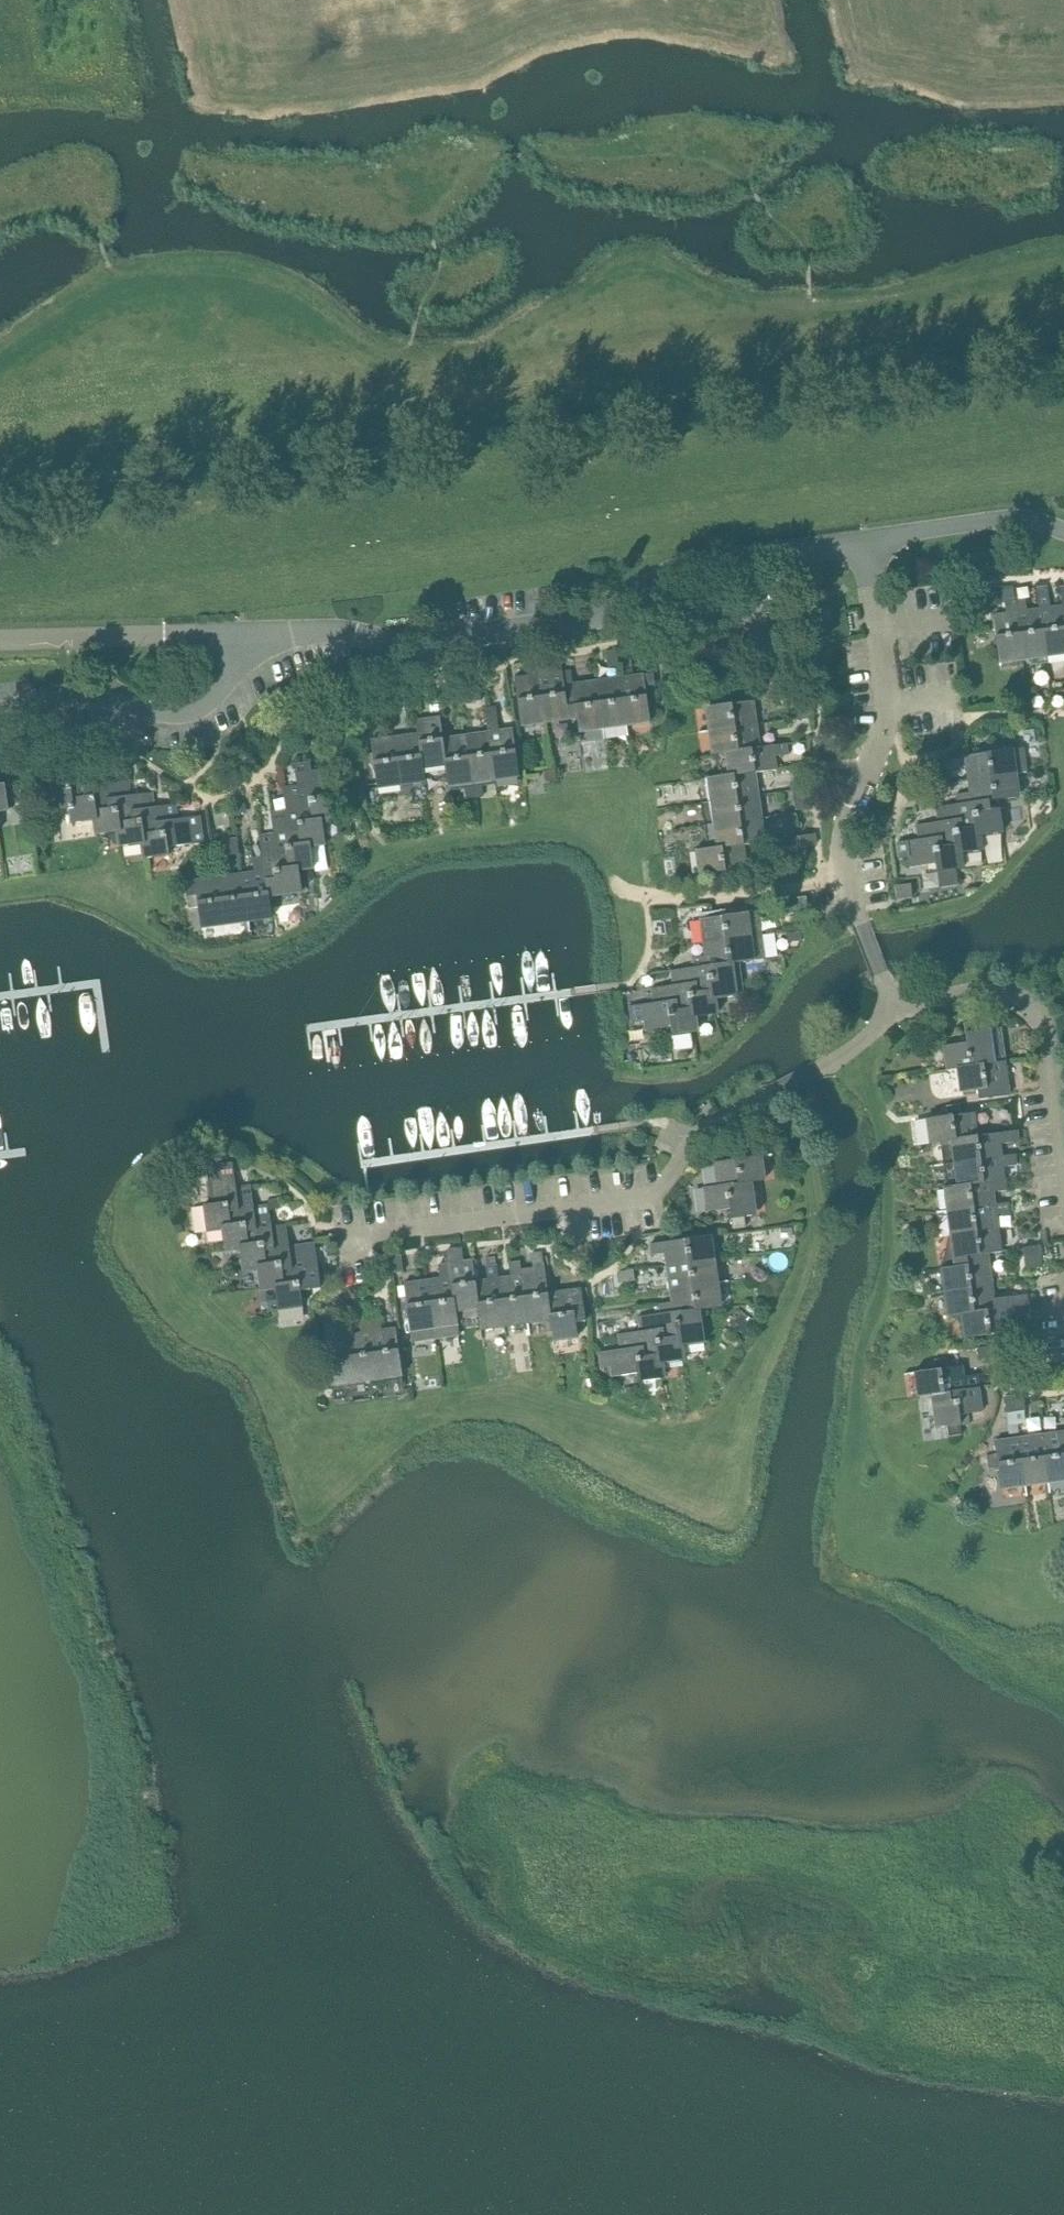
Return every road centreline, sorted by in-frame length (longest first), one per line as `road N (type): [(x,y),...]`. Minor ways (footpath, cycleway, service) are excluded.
road 1 (residential): [(344,1240),(655,1197),(703,1129),(837,1059),(896,1016)]
road 2 (residential): [(233,634),(412,642),(571,622),(613,610),(685,567),(744,557)]
road 3 (residential): [(1063,1160),(1049,1048),(1031,1009),(989,995),(896,1016)]
road 4 (residential): [(0,705),(77,696),(154,714),(191,712),(220,695),(233,634)]
road 5 (residential): [(611,885),(681,898),(847,878)]
road 6 (residential): [(0,640),(233,634)]
road 7 (residential): [(863,540),(1010,519),(1063,531)]
road 8 (residential): [(847,878),(847,829),(888,706)]
road 9 (residential): [(896,1016),(847,878)]
road 10 (residential): [(744,557),(863,540)]

